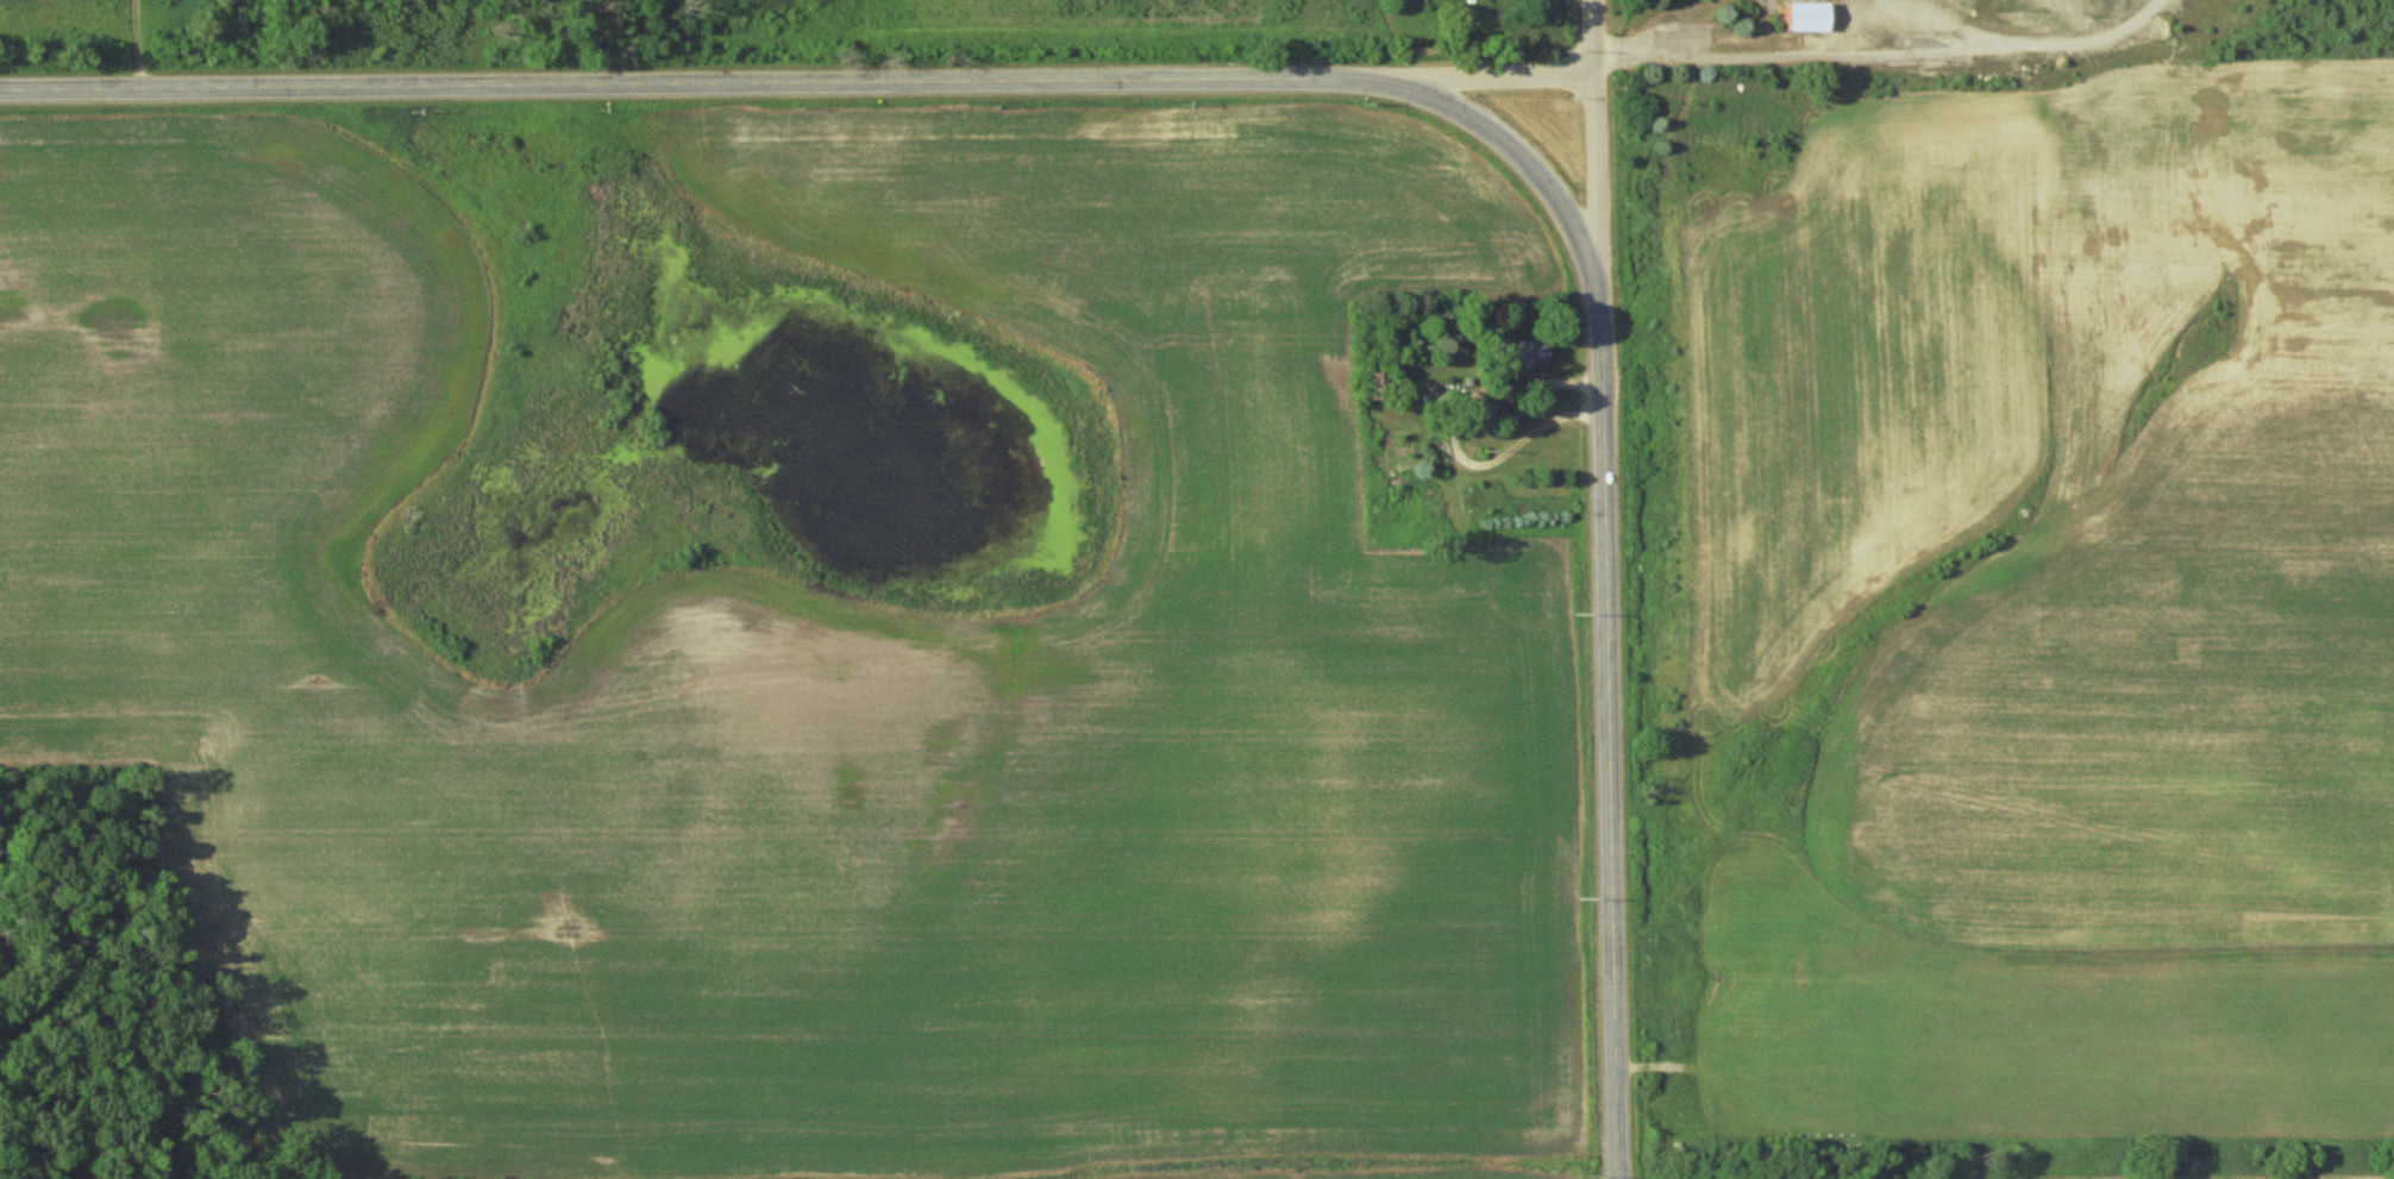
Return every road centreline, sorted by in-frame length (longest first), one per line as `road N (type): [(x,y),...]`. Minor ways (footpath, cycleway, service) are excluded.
road 1 (tertiary): [(1379,81),(0,86)]
road 2 (tertiary): [(1618,1178),(1597,319)]
road 3 (residential): [(1592,82),(2230,55),(2393,117)]
road 4 (tertiary): [(1379,81),(1468,117),(1525,161),(1580,237),(1597,319)]
road 5 (residential): [(1597,319),(1591,0)]
road 6 (residential): [(1592,82),(1379,81)]

